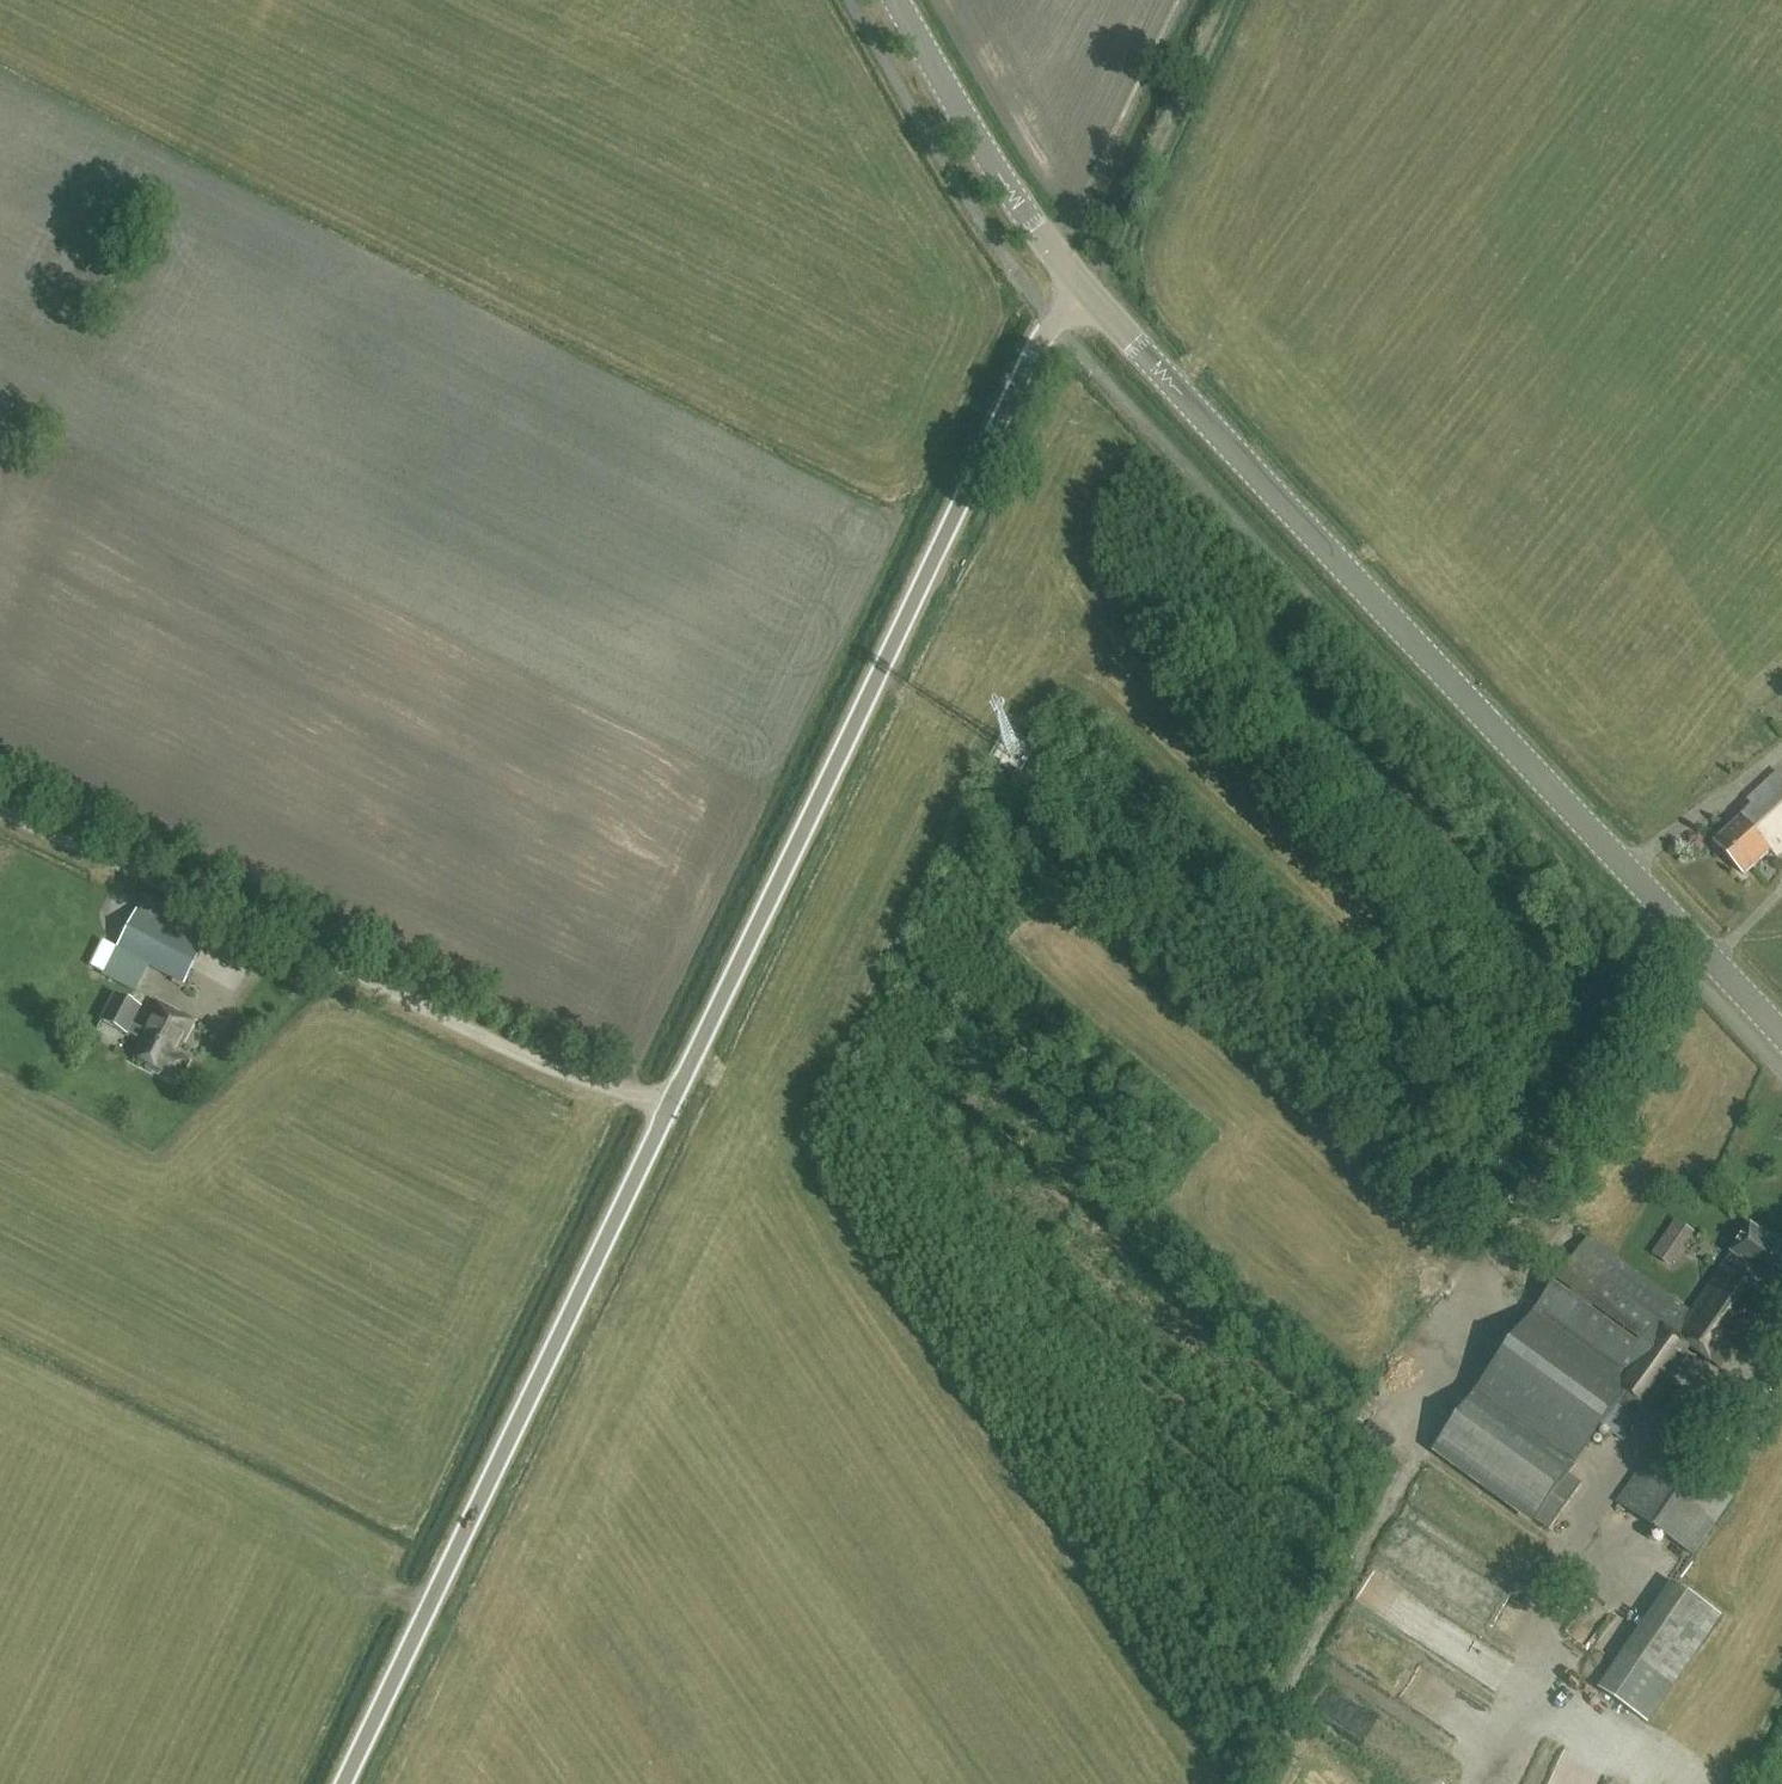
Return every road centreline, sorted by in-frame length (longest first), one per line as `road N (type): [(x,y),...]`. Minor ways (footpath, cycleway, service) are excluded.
road 1 (unclassified): [(336,1783),(1027,359),(1086,293)]
road 2 (secondary): [(1781,1033),(1086,293)]
road 3 (track): [(658,1111),(0,810)]
road 4 (secondary): [(1086,293),(1010,190),(898,0)]
road 5 (track): [(1239,0),(1112,266),(1086,293)]

